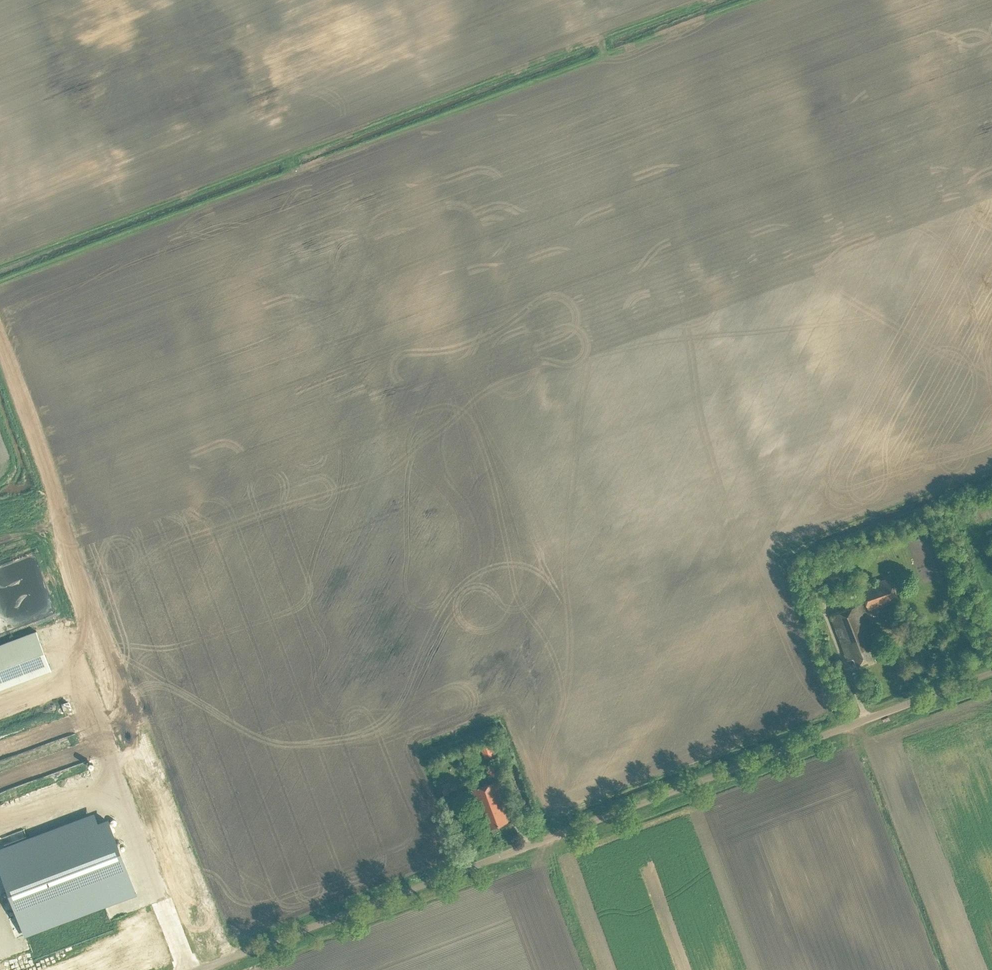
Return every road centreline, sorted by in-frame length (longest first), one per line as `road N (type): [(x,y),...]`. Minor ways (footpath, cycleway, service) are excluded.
road 1 (unclassified): [(195,969),(991,671)]
road 2 (track): [(227,958),(0,350)]
road 3 (track): [(991,179),(925,0)]

